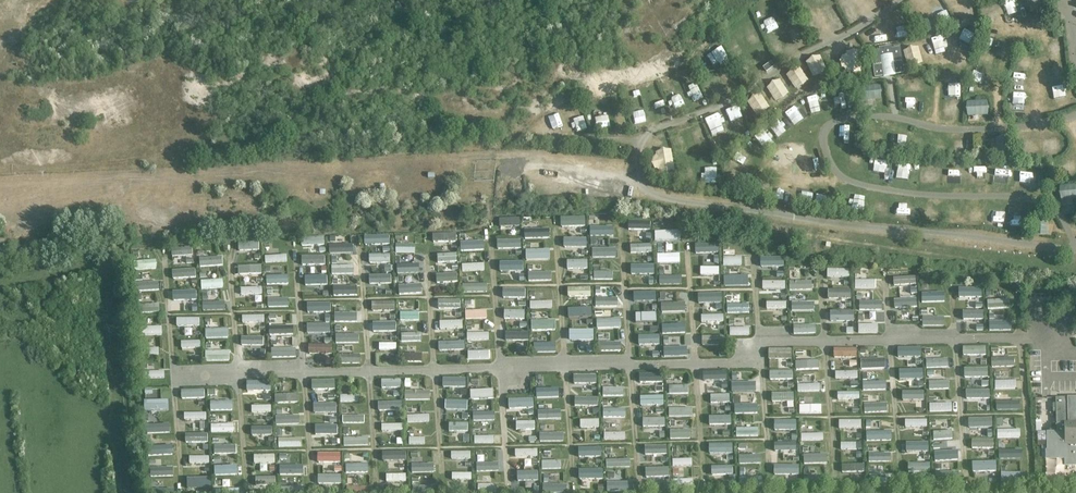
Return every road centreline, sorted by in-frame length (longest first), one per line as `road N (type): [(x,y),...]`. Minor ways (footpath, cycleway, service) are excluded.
road 1 (track): [(574,482),(554,223)]
road 2 (track): [(637,481),(621,228)]
road 3 (track): [(506,486),(491,240)]
road 4 (track): [(699,480),(686,236)]
road 5 (track): [(441,486),(427,244)]
road 6 (track): [(312,490),(294,249)]
road 7 (track): [(378,482),(358,243)]
road 8 (track): [(246,487),(229,249)]
road 9 (track): [(773,478),(753,252)]
road 10 (track): [(184,487),(164,262)]
road 11 (track): [(832,478),(819,273)]
road 12 (track): [(899,476),(885,279)]
road 13 (track): [(962,473),(950,289)]
road 14 (track): [(1030,475),(1021,339)]

